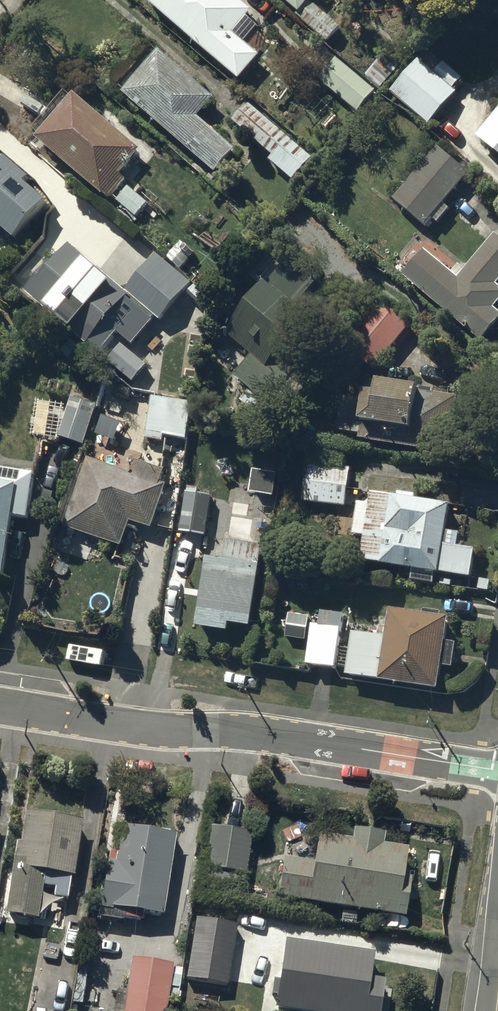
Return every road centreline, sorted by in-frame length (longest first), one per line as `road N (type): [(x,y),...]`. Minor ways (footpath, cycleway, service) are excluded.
road 1 (residential): [(0,706),(141,729),(260,733),(497,770)]

